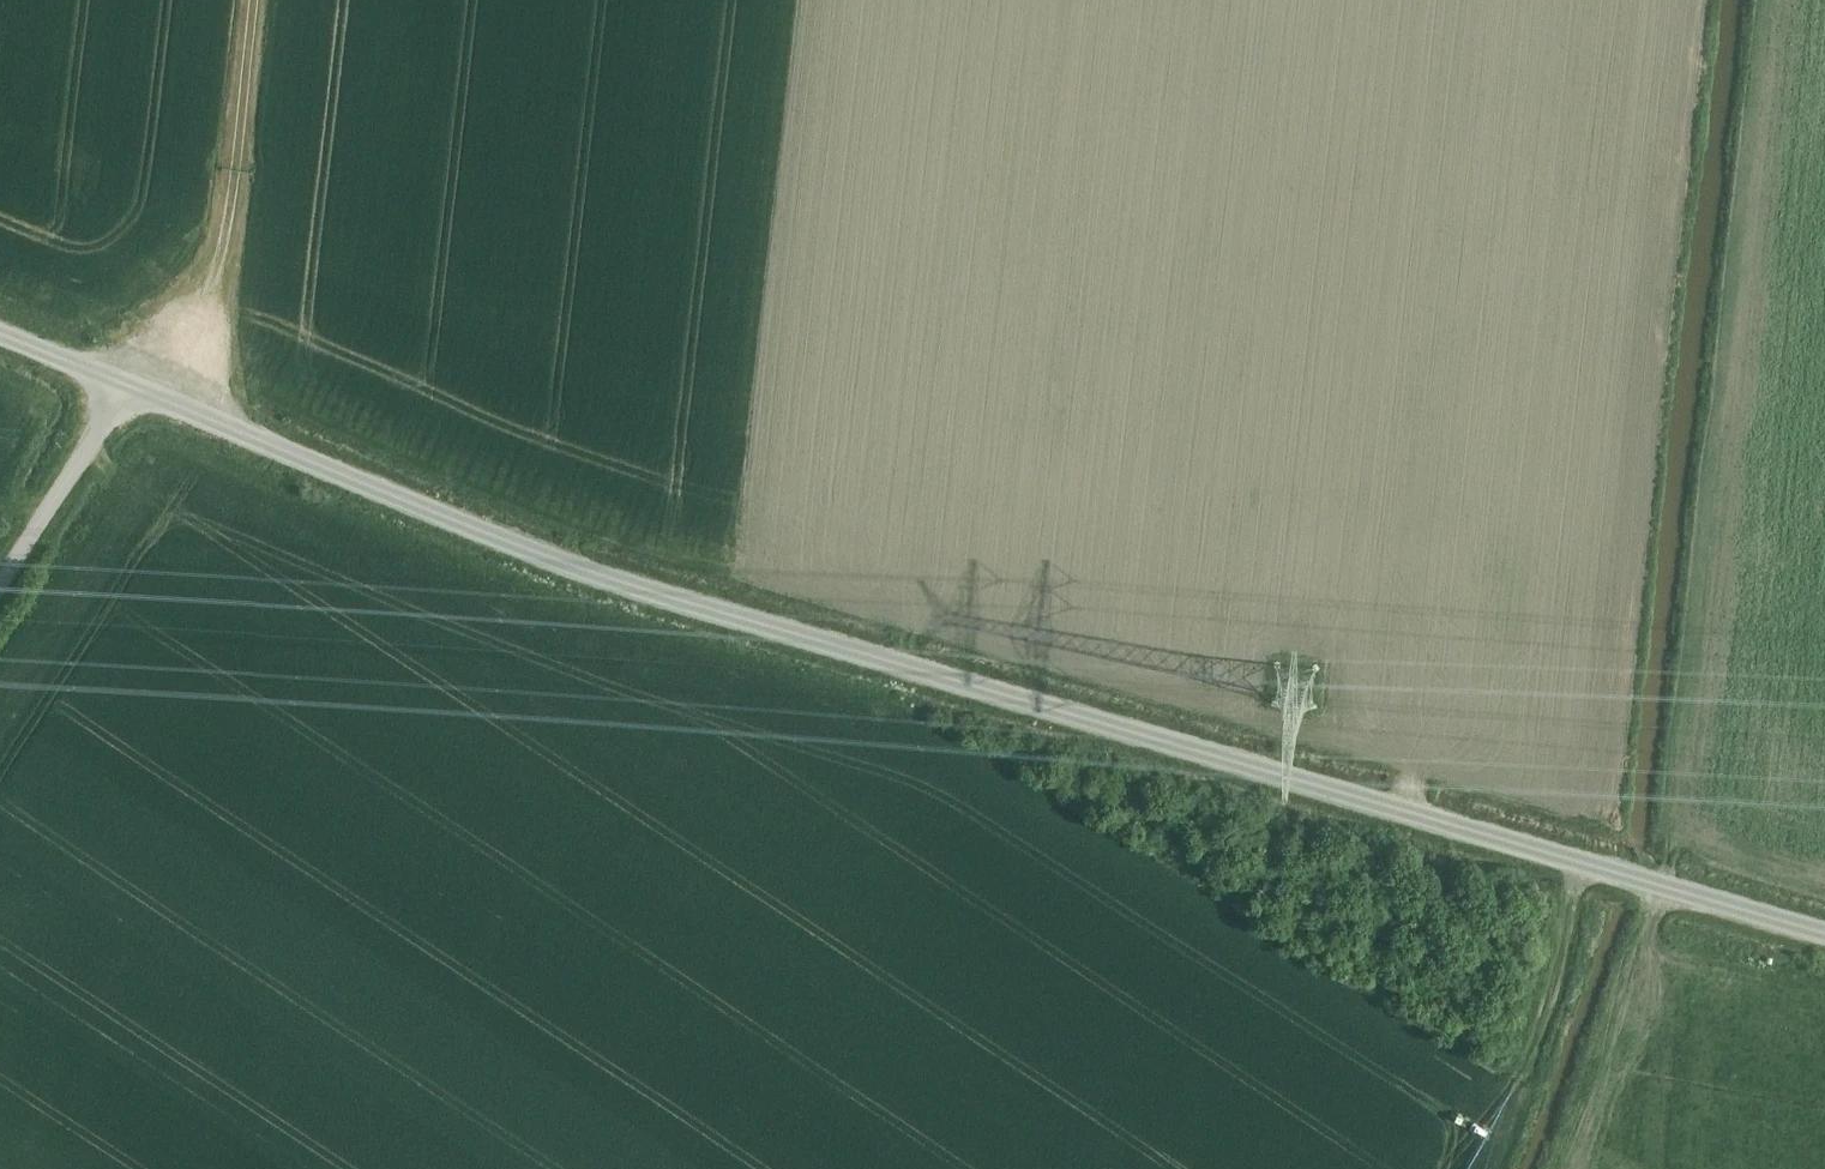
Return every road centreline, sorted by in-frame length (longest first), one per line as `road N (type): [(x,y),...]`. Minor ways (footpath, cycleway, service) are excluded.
road 1 (unclassified): [(128,385),(659,601),(1824,939)]
road 2 (track): [(227,0),(189,300),(128,385)]
road 3 (unclassified): [(128,385),(0,582)]
road 4 (unclassified): [(0,333),(128,385)]

